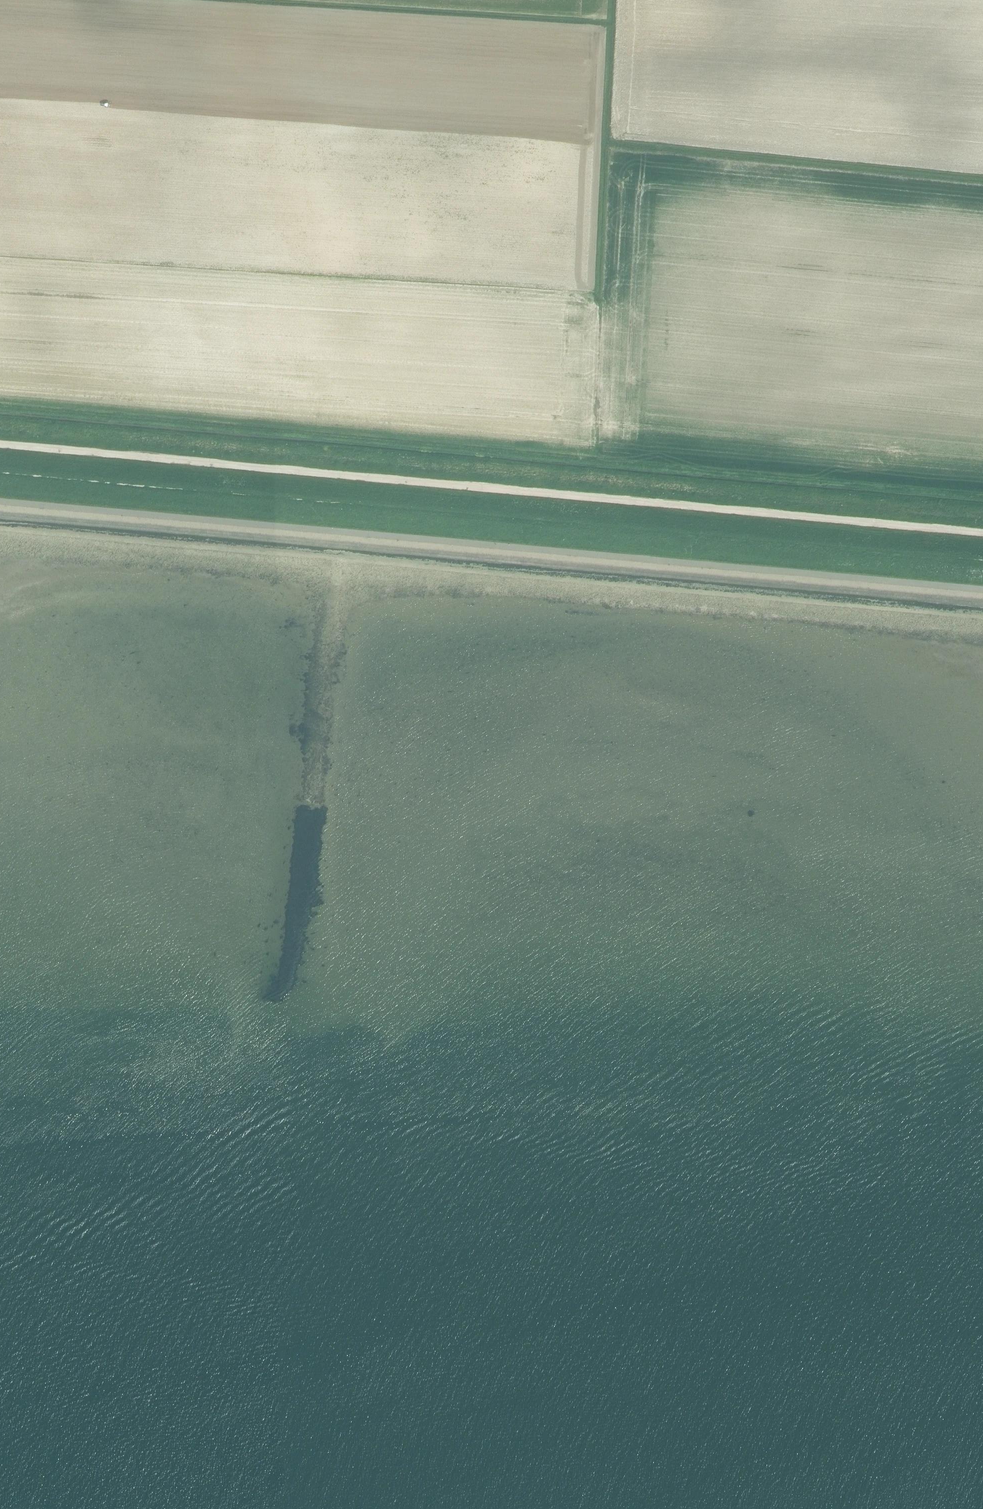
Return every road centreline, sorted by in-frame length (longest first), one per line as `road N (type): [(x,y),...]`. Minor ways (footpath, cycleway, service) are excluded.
road 1 (track): [(0,442),(982,533)]

